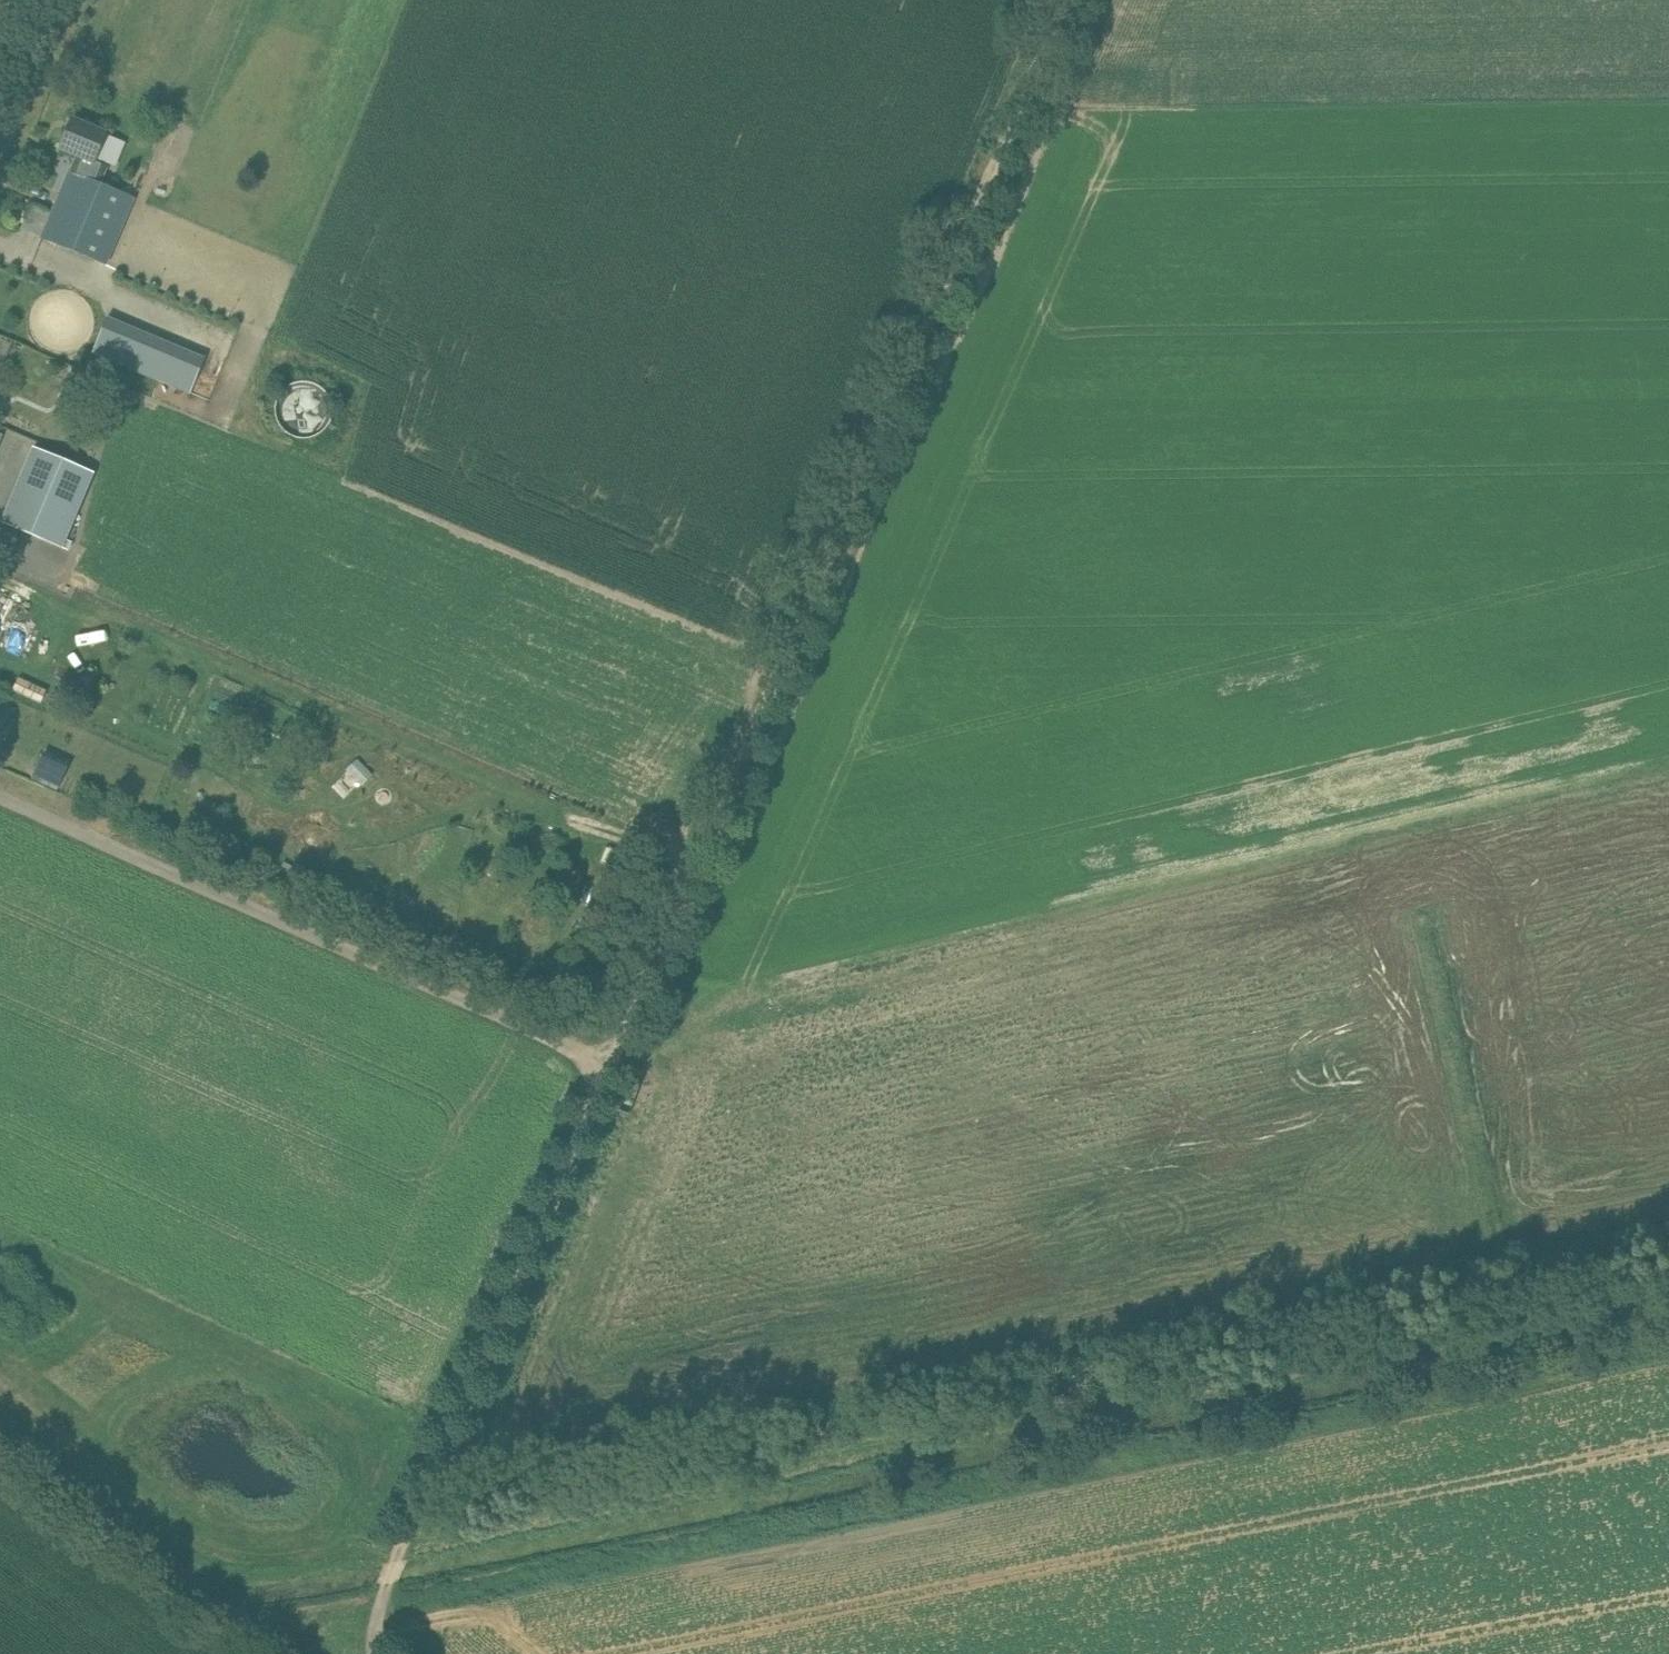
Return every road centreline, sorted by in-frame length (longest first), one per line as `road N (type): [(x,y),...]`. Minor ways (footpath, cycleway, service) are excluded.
road 1 (track): [(1059,0),(637,1002),(410,1500),(364,1653)]
road 2 (track): [(607,1056),(0,798)]
road 3 (unclassified): [(0,127),(54,0)]

